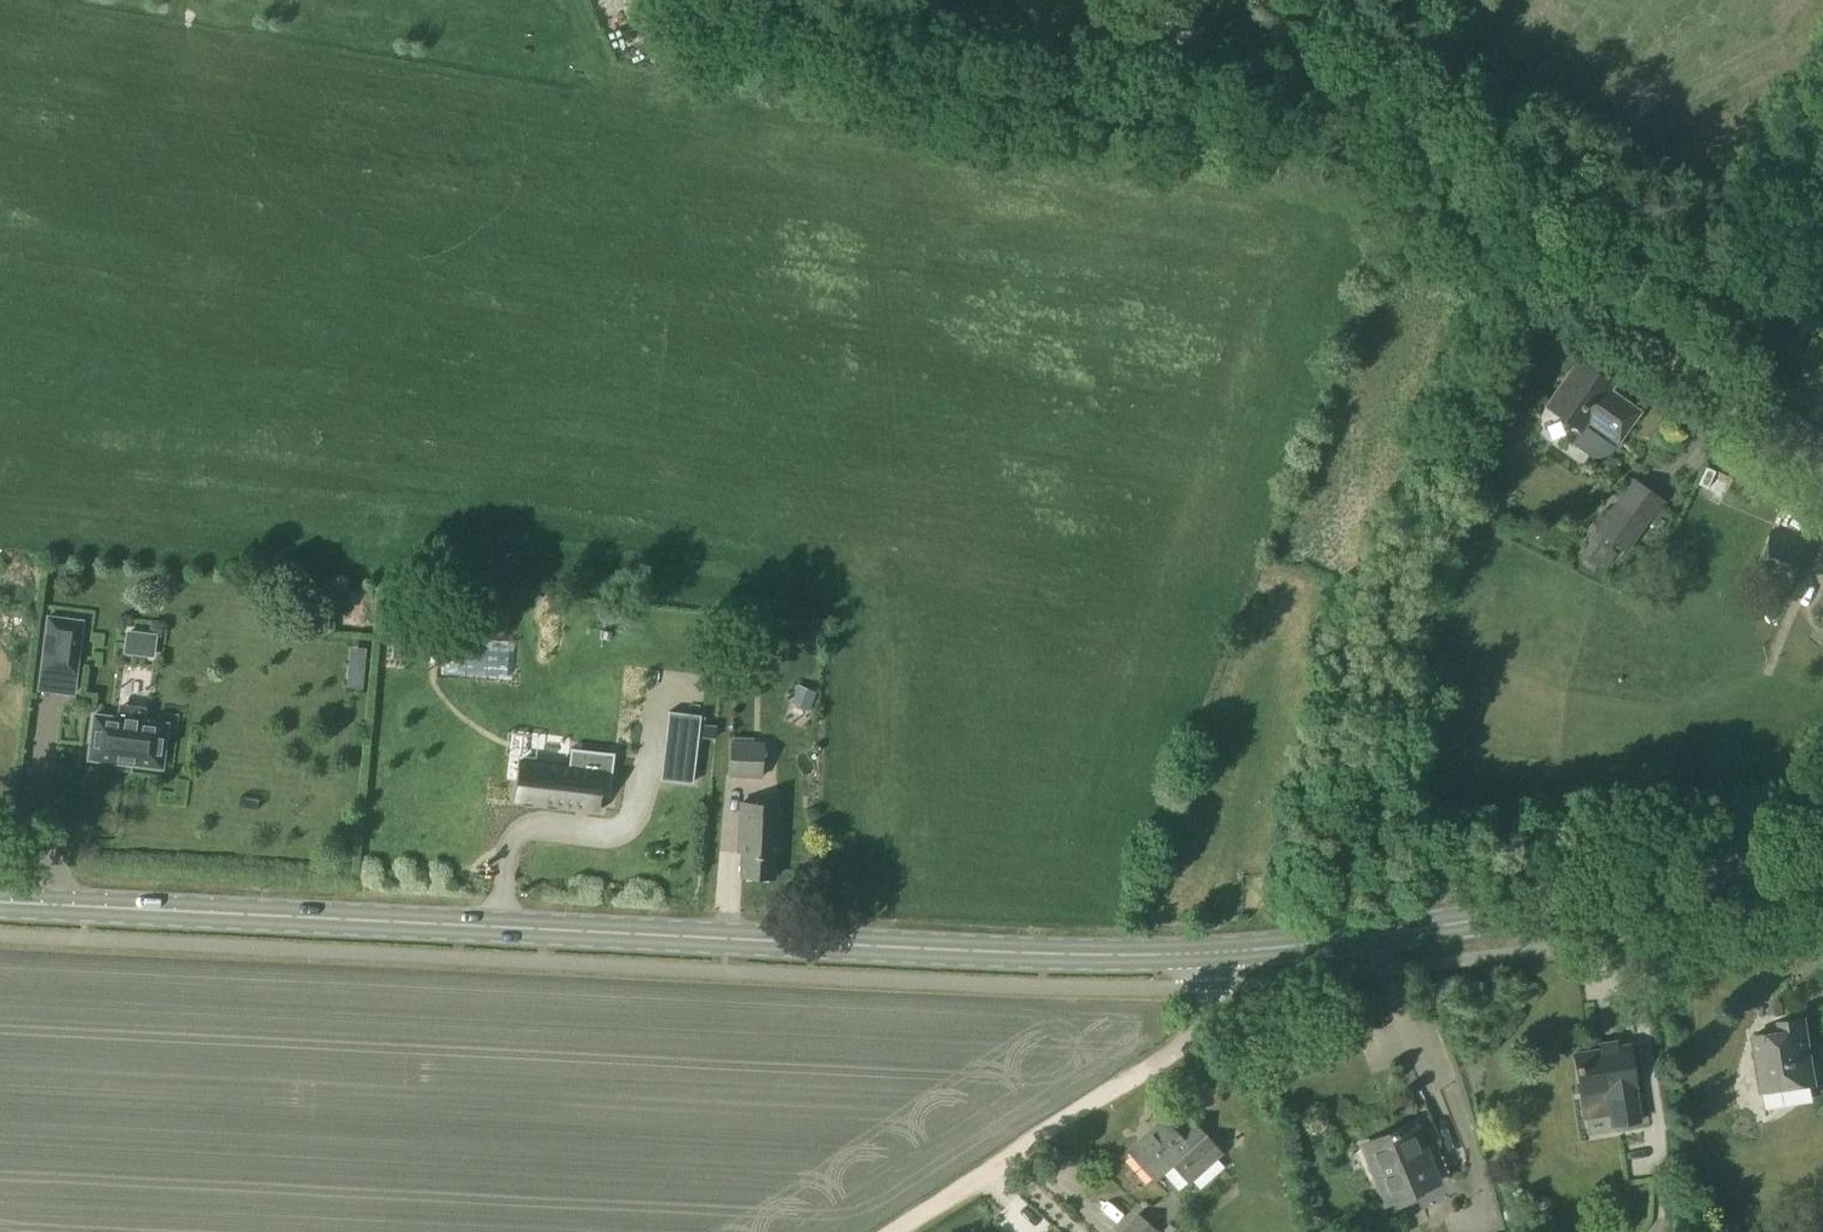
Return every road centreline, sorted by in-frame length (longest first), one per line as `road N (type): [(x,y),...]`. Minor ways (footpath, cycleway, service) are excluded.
road 1 (secondary): [(0,906),(1091,965),(1211,956)]
road 2 (unclassified): [(1822,462),(1385,165),(1311,134),(902,65),(840,41),(782,0)]
road 3 (secondary): [(1211,956),(1456,932),(1822,871)]
road 4 (unclassified): [(891,1231),(1185,1042),(1207,990),(1211,956)]

